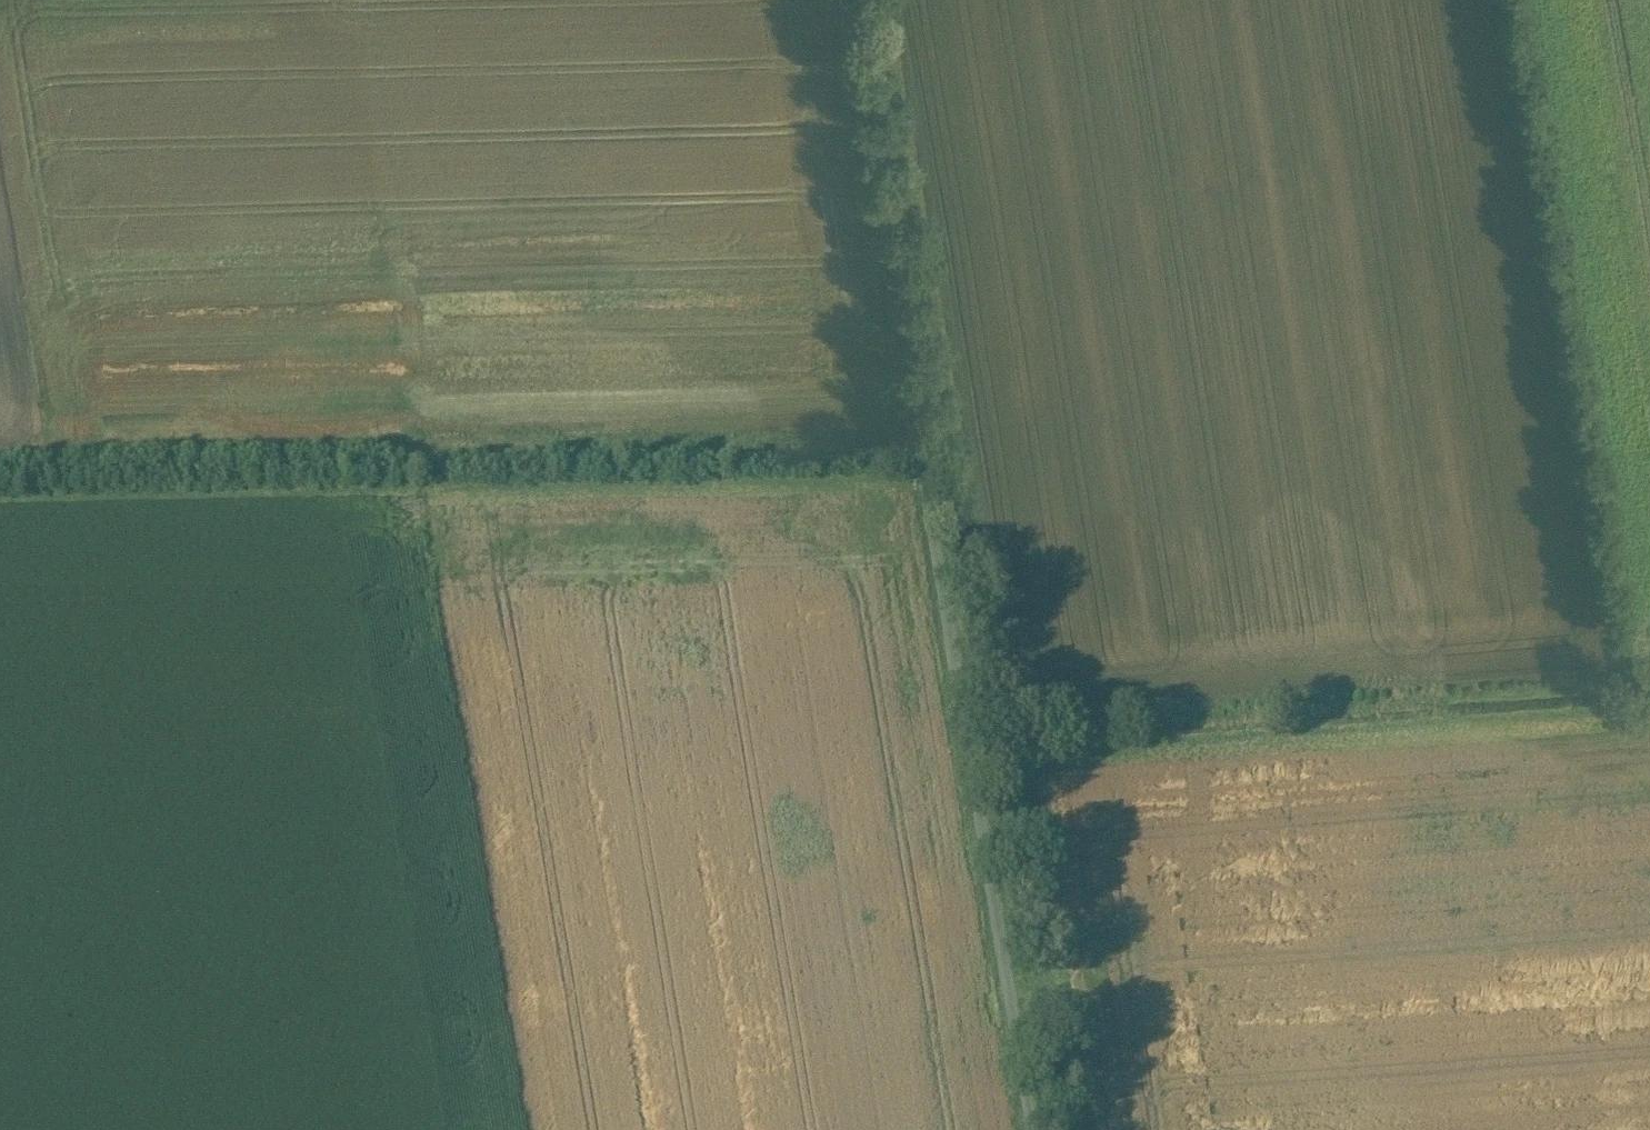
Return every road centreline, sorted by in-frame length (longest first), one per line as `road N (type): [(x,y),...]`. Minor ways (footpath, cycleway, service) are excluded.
road 1 (unclassified): [(1031,1129),(845,0)]

